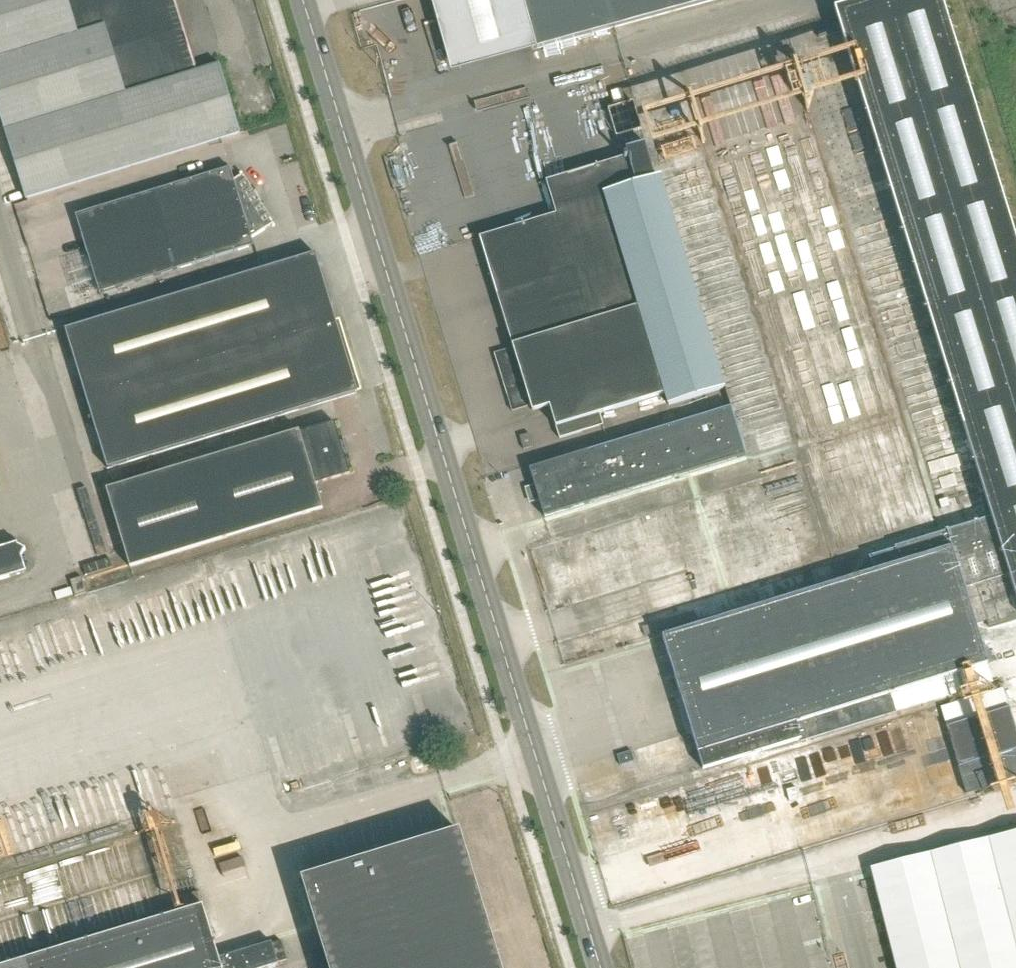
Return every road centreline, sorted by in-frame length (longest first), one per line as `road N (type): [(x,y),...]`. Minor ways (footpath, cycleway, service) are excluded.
road 1 (tertiary): [(599,967),(343,129)]
road 2 (unclassified): [(343,129),(800,0)]
road 3 (unclassified): [(106,582),(0,237)]
road 4 (tertiary): [(343,129),(303,0)]

